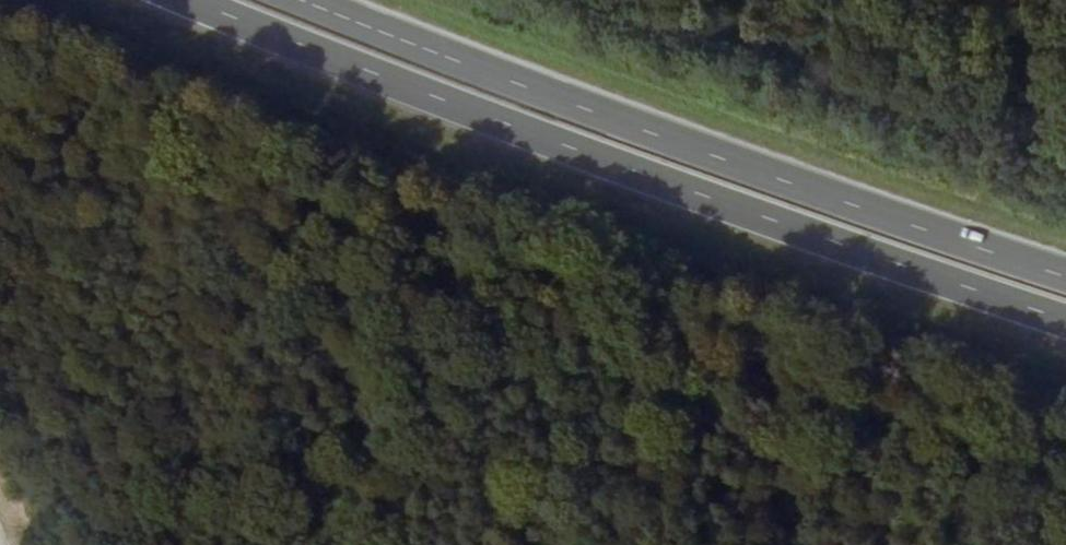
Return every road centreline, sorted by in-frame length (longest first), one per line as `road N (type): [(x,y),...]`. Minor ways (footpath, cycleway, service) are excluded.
road 1 (trunk): [(182,0),(786,230),(1065,323)]
road 2 (trunk): [(1065,279),(797,191),(297,0)]

